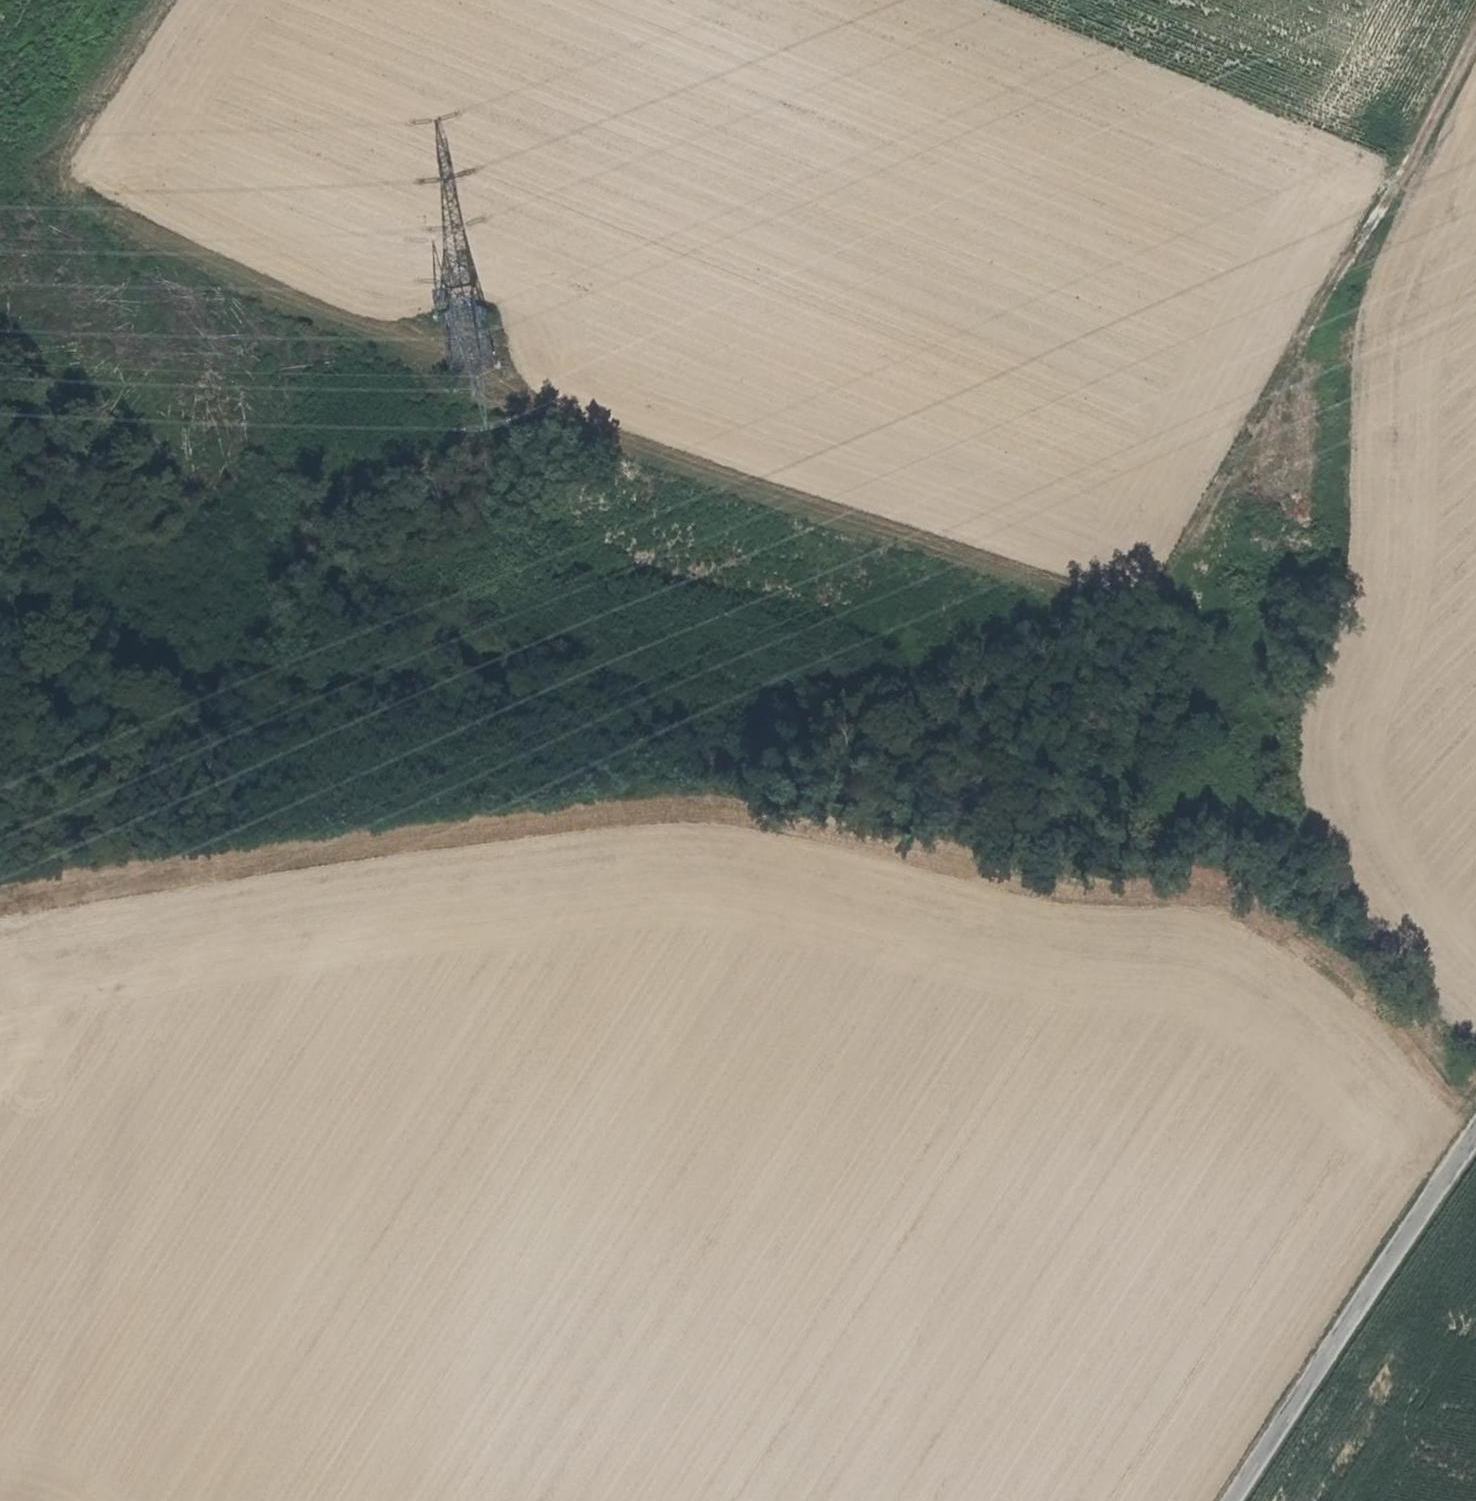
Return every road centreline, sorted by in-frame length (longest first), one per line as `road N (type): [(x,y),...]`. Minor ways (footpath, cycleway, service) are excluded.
road 1 (track): [(1475,47),(1190,526)]
road 2 (unclassified): [(1475,1135),(1232,1500)]

